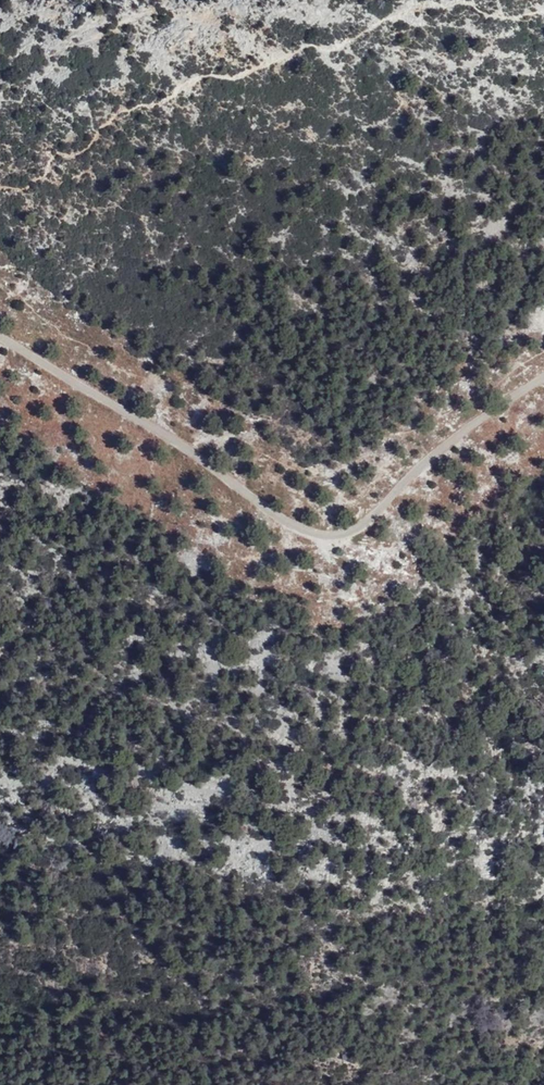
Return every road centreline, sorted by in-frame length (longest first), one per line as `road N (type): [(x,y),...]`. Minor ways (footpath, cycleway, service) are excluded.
road 1 (unclassified): [(543,378),(494,408),(421,466),(361,528),(341,536),(294,525),(0,337)]

